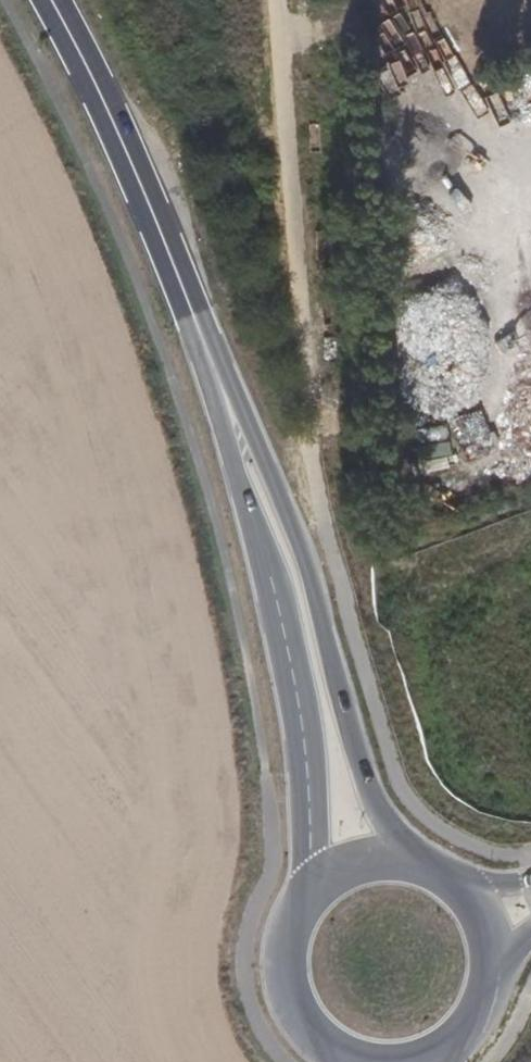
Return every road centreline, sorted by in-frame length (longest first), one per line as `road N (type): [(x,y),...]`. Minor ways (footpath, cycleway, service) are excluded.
road 1 (secondary): [(221,392),(308,754),(314,890)]
road 2 (secondary): [(408,859),(364,773),(325,604),(267,455),(221,392)]
road 3 (secondary): [(221,392),(52,0)]
road 4 (secondary): [(314,890),(297,913),(285,967),(302,1020),(343,1057)]
road 5 (secondary): [(432,1059),(479,1019),(496,960)]

